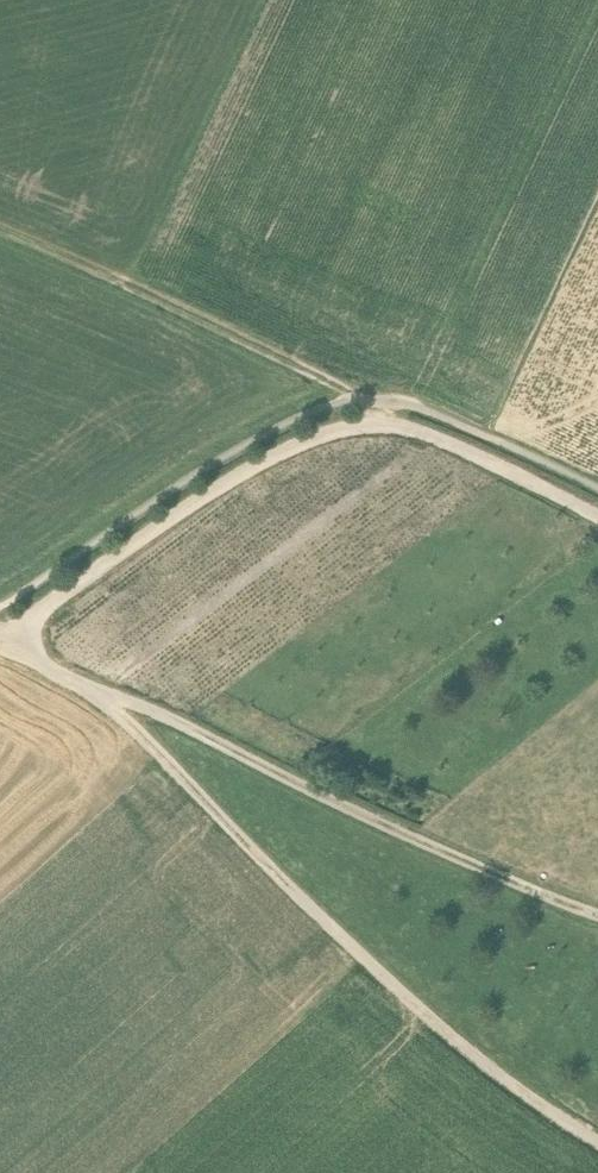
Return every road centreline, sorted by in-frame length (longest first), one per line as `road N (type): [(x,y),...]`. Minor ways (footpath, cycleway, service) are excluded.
road 1 (track): [(106,693),(269,867),(403,993),(506,1080),(597,1141)]
road 2 (track): [(106,693),(597,916)]
road 3 (track): [(0,641),(89,570),(280,450),(380,420)]
road 4 (track): [(0,229),(356,399)]
road 5 (track): [(380,420),(438,439),(597,517)]

